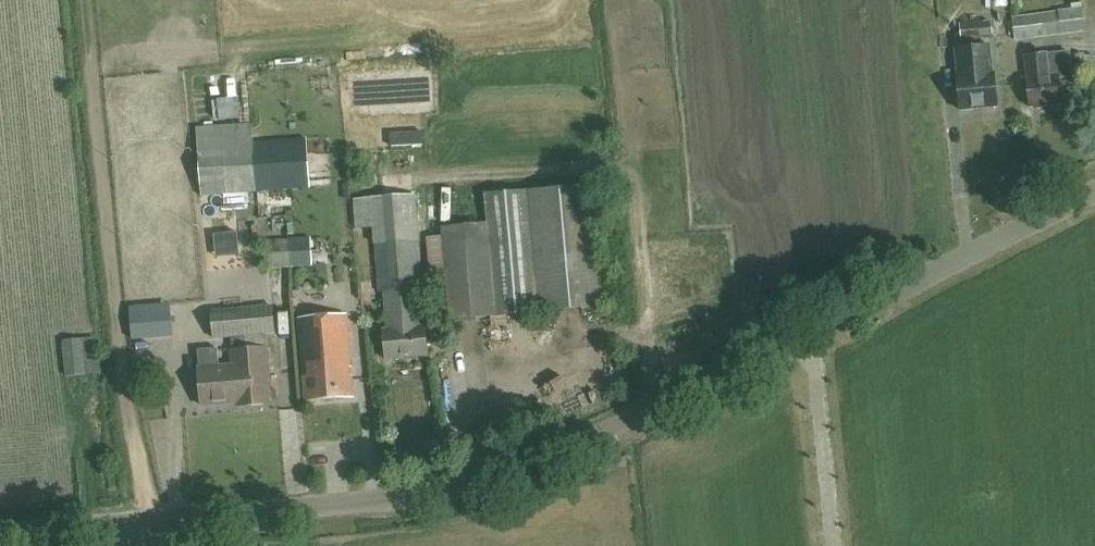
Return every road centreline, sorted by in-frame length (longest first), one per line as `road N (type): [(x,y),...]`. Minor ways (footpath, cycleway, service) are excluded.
road 1 (unclassified): [(139,522),(415,494),(517,470),(1094,190)]
road 2 (unclassified): [(139,522),(0,534)]

